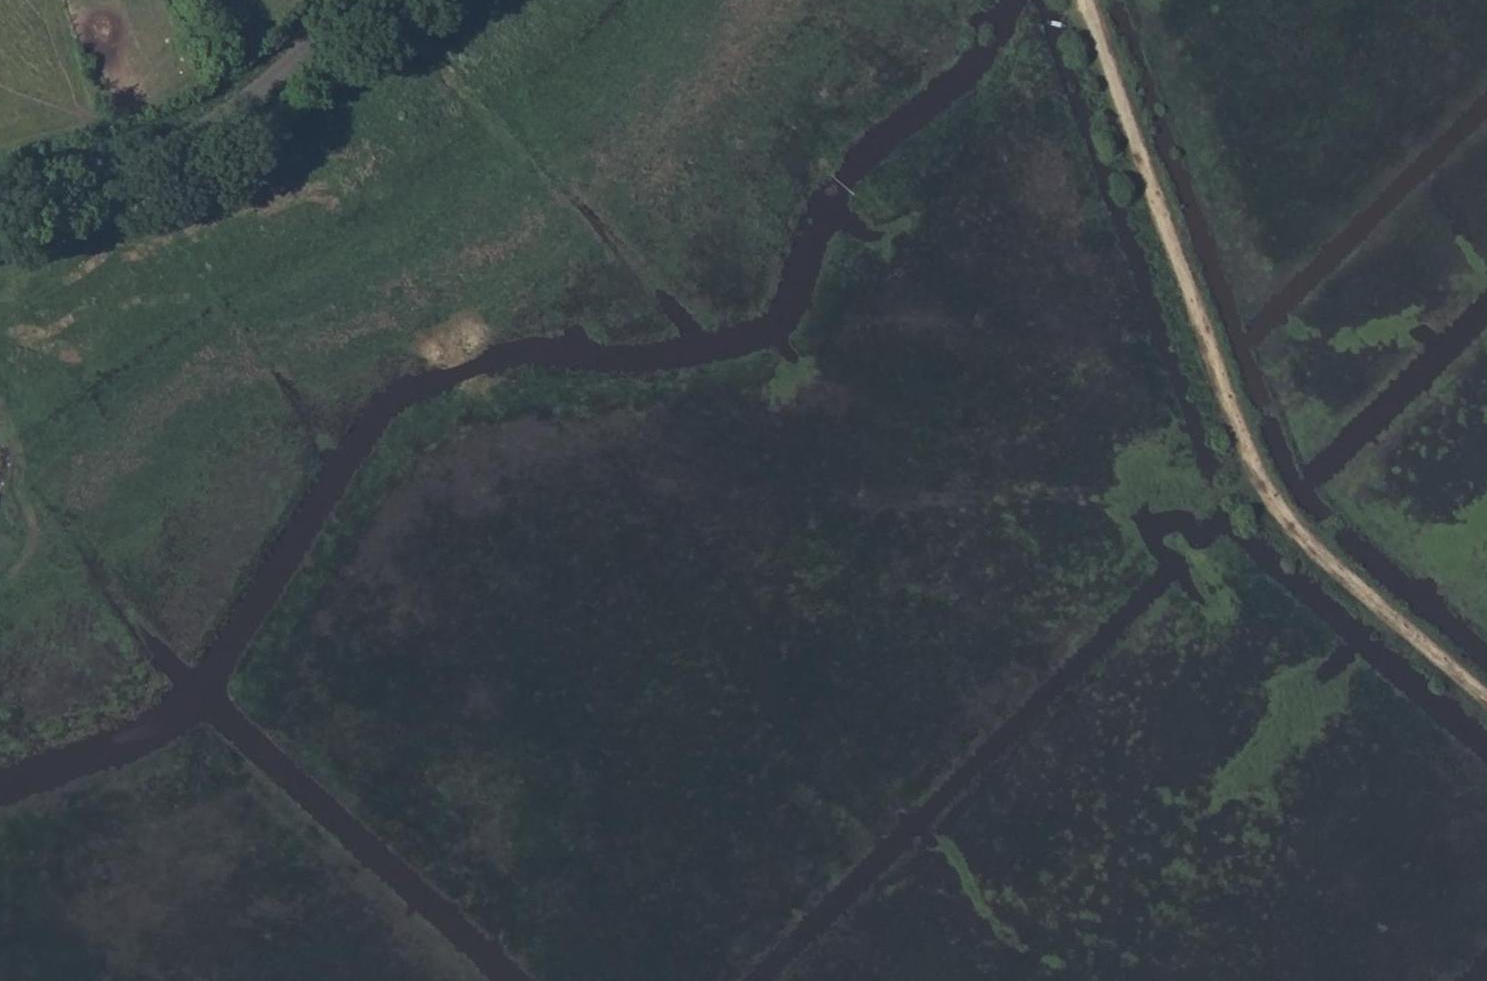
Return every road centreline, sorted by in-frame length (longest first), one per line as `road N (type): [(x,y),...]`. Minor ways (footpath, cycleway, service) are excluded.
road 1 (track): [(1083,0),(1258,484),(1311,551),(1486,698)]
road 2 (unclassified): [(360,0),(263,89),(214,117),(0,198)]

